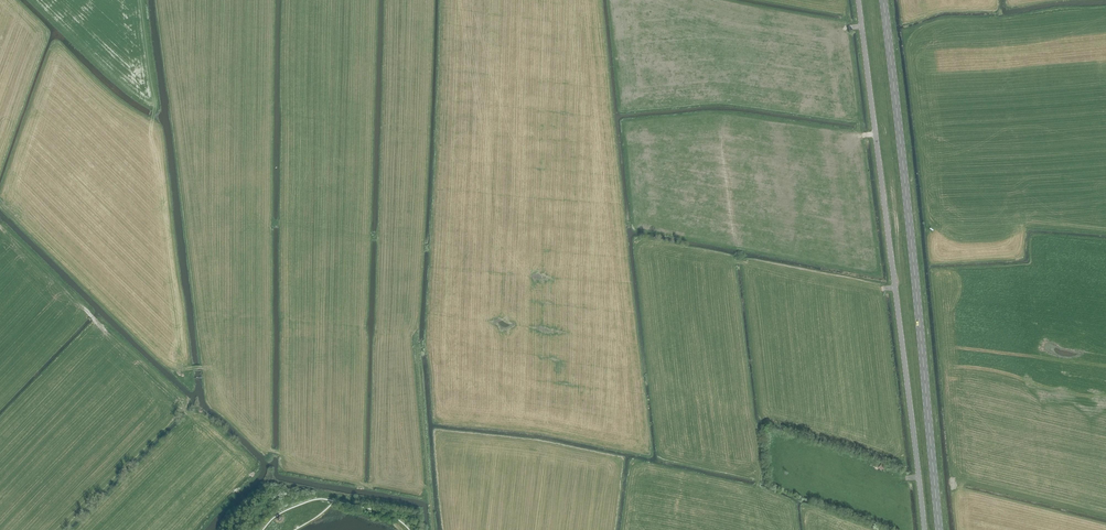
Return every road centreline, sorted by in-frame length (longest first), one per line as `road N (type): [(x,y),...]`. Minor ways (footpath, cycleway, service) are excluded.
road 1 (unclassified): [(924,529),(858,0)]
road 2 (primary): [(940,529),(884,0)]

